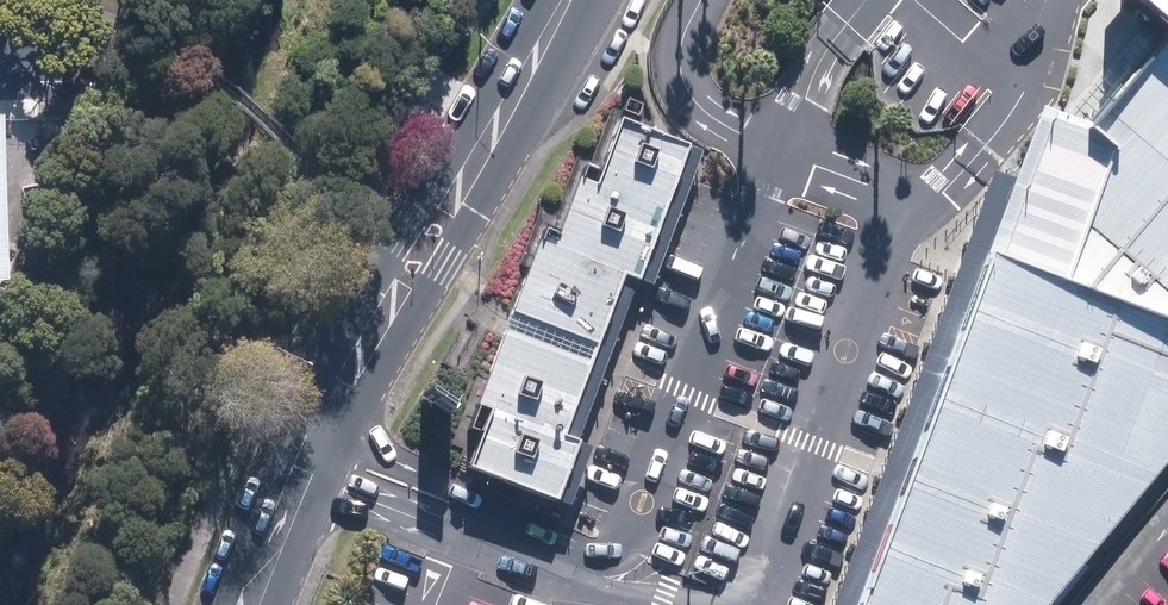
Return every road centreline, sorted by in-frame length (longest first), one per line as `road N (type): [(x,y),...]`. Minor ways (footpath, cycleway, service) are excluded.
road 1 (secondary): [(567,0),(333,405),(247,604)]

